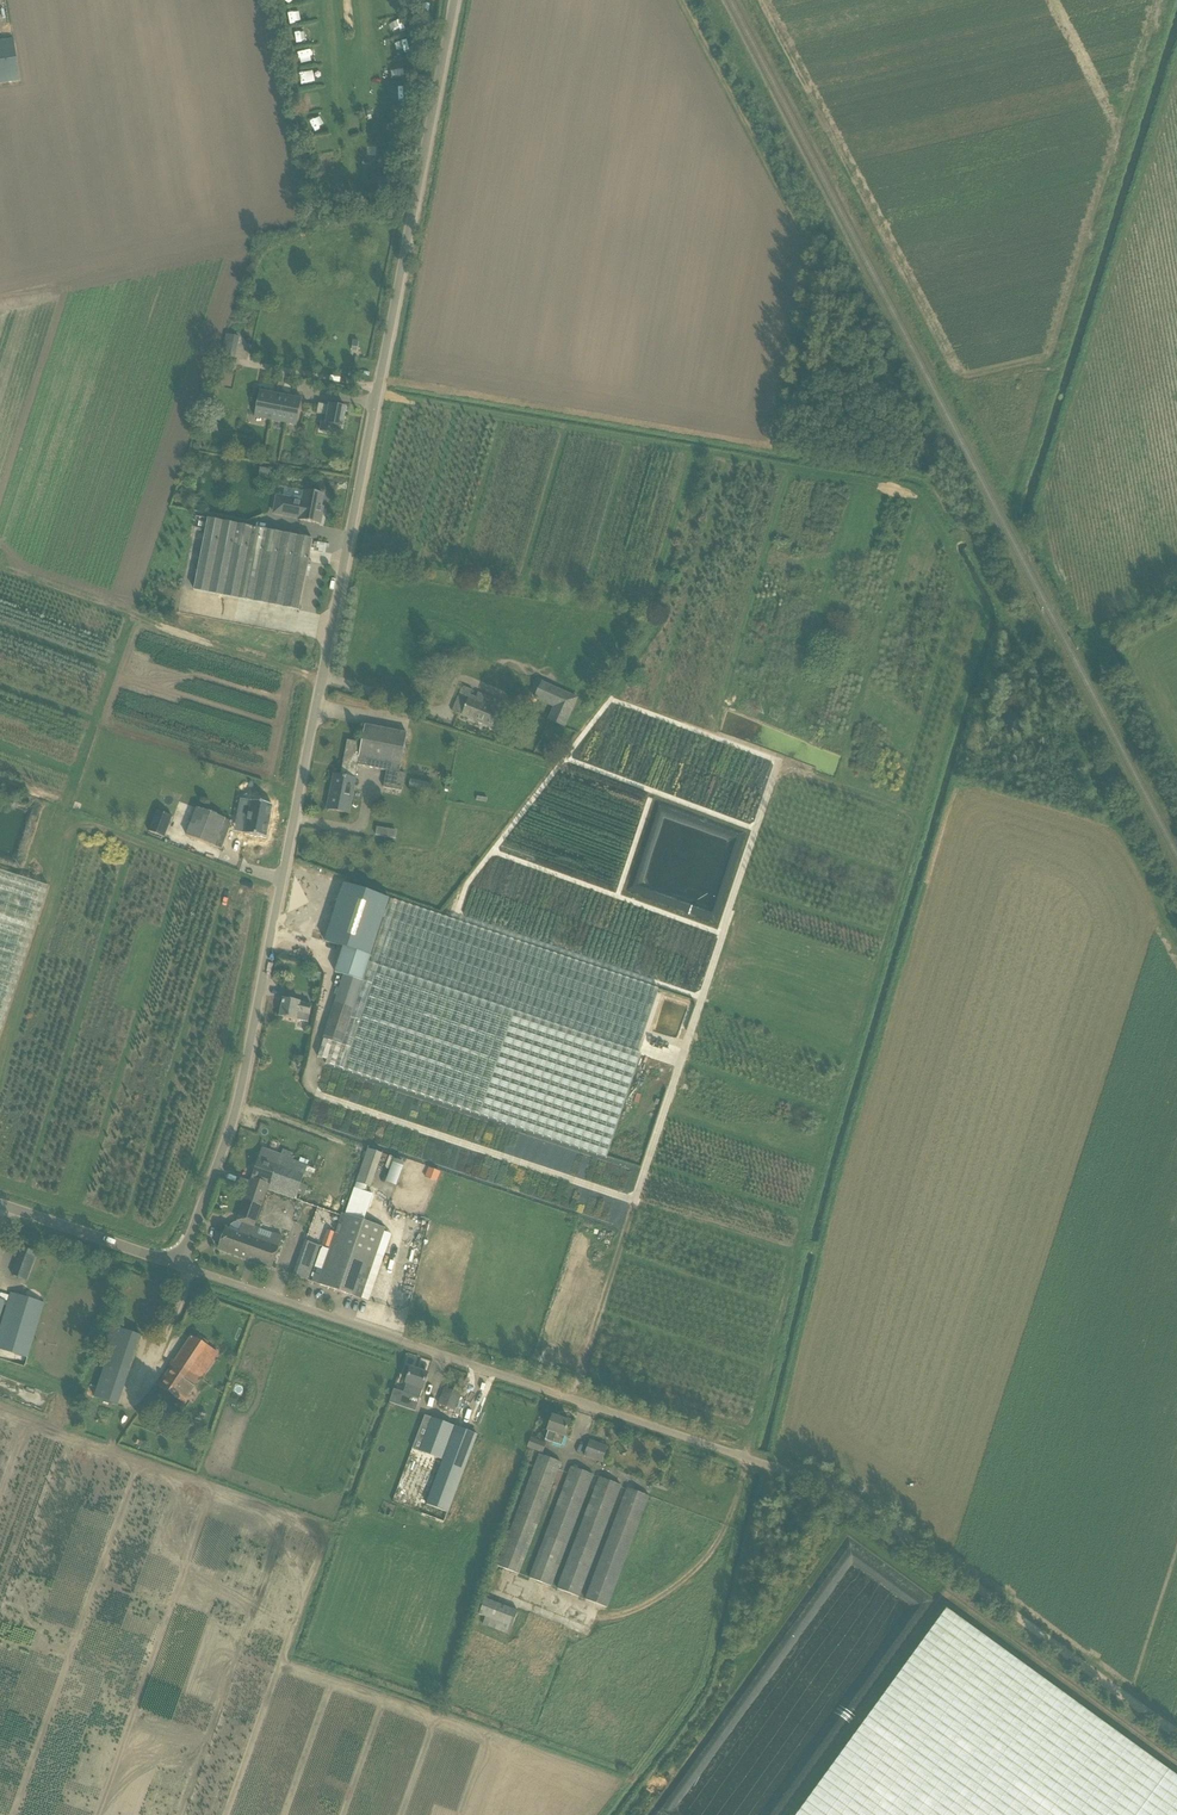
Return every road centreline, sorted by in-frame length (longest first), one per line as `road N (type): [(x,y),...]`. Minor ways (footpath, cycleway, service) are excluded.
road 1 (unclassified): [(182,1265),(226,1156),(247,1071),(456,0)]
road 2 (unclassified): [(802,1478),(182,1265)]
road 3 (track): [(1176,1739),(860,1508),(802,1478)]
road 4 (track): [(0,566),(324,681)]
road 5 (unclassified): [(182,1265),(0,1206)]

